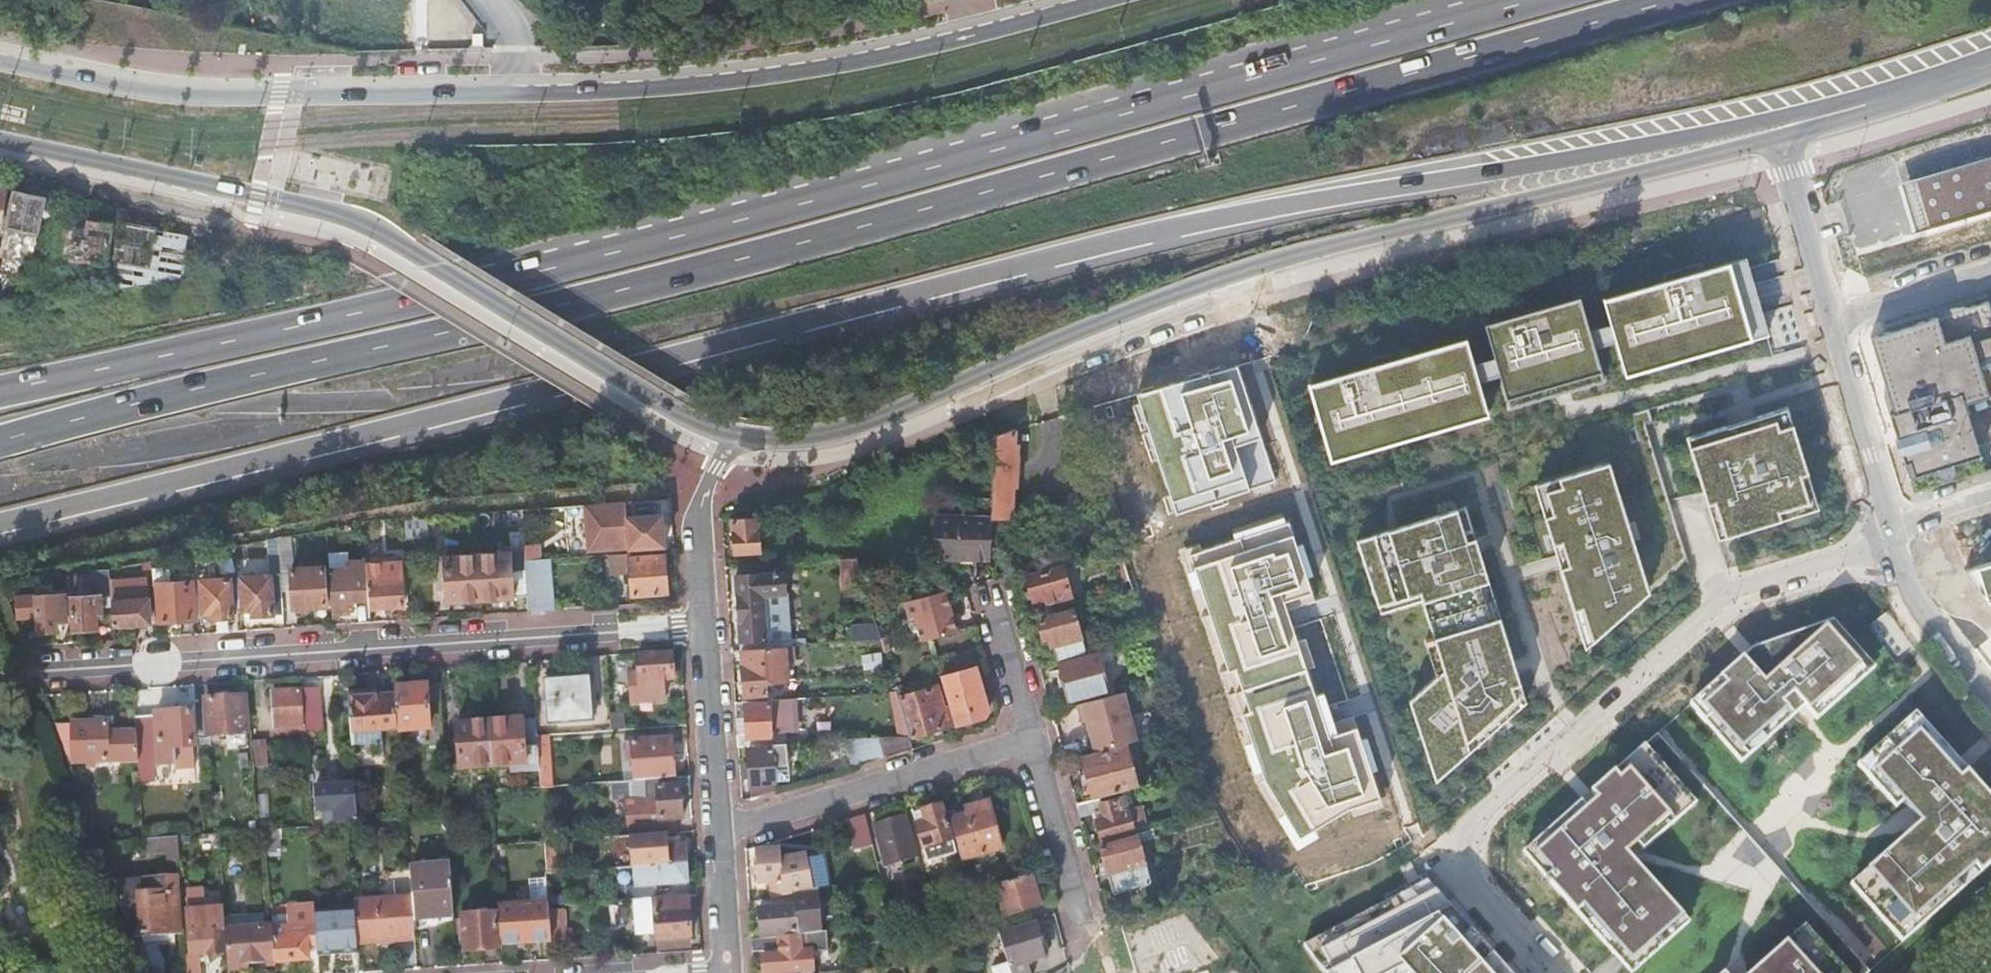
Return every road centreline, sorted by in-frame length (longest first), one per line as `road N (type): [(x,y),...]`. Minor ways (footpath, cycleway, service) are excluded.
road 1 (motorway): [(0,522),(677,358),(1167,227),(1857,109)]
road 2 (motorway): [(0,440),(653,279),(1686,0)]
road 3 (motorway): [(1520,0),(403,305),(0,390)]
road 4 (primary): [(1101,0),(860,60),(634,88),(193,93),(0,61)]
road 5 (primary): [(736,436),(793,441),(851,429),(1037,349),(1328,246),(1775,141)]
road 6 (primary): [(0,142),(359,217),(662,403),(736,436)]
road 7 (residential): [(1560,972),(1445,847),(1730,590),(1893,525)]
road 8 (residential): [(708,625),(41,670)]
road 9 (residential): [(721,825),(1032,738)]
road 10 (residential): [(1831,316),(1893,525)]
road 11 (residential): [(721,825),(708,625)]
road 12 (residential): [(708,625),(699,501),(736,436)]
road 13 (residential): [(1893,525),(1922,602),(1990,696)]
road 14 (residential): [(1032,738),(1087,917)]
road 15 (residential): [(1775,141),(1831,316)]
road 16 (residential): [(1831,316),(1990,270)]
road 17 (residential): [(730,972),(721,825)]
road 18 (residential): [(992,602),(1032,738)]
road 19 (primary): [(1857,109),(1990,63)]

